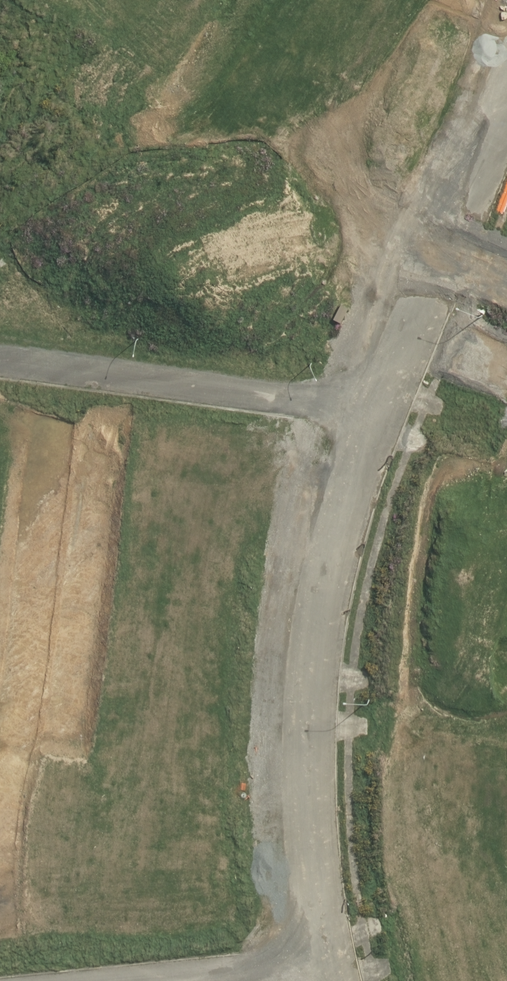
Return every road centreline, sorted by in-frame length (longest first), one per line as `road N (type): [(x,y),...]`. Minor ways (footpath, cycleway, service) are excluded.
road 1 (residential): [(373,417),(312,651),(311,805),(328,967)]
road 2 (residential): [(373,417),(0,362)]
road 3 (residential): [(506,109),(373,417)]
road 4 (residential): [(176,980),(328,967)]

